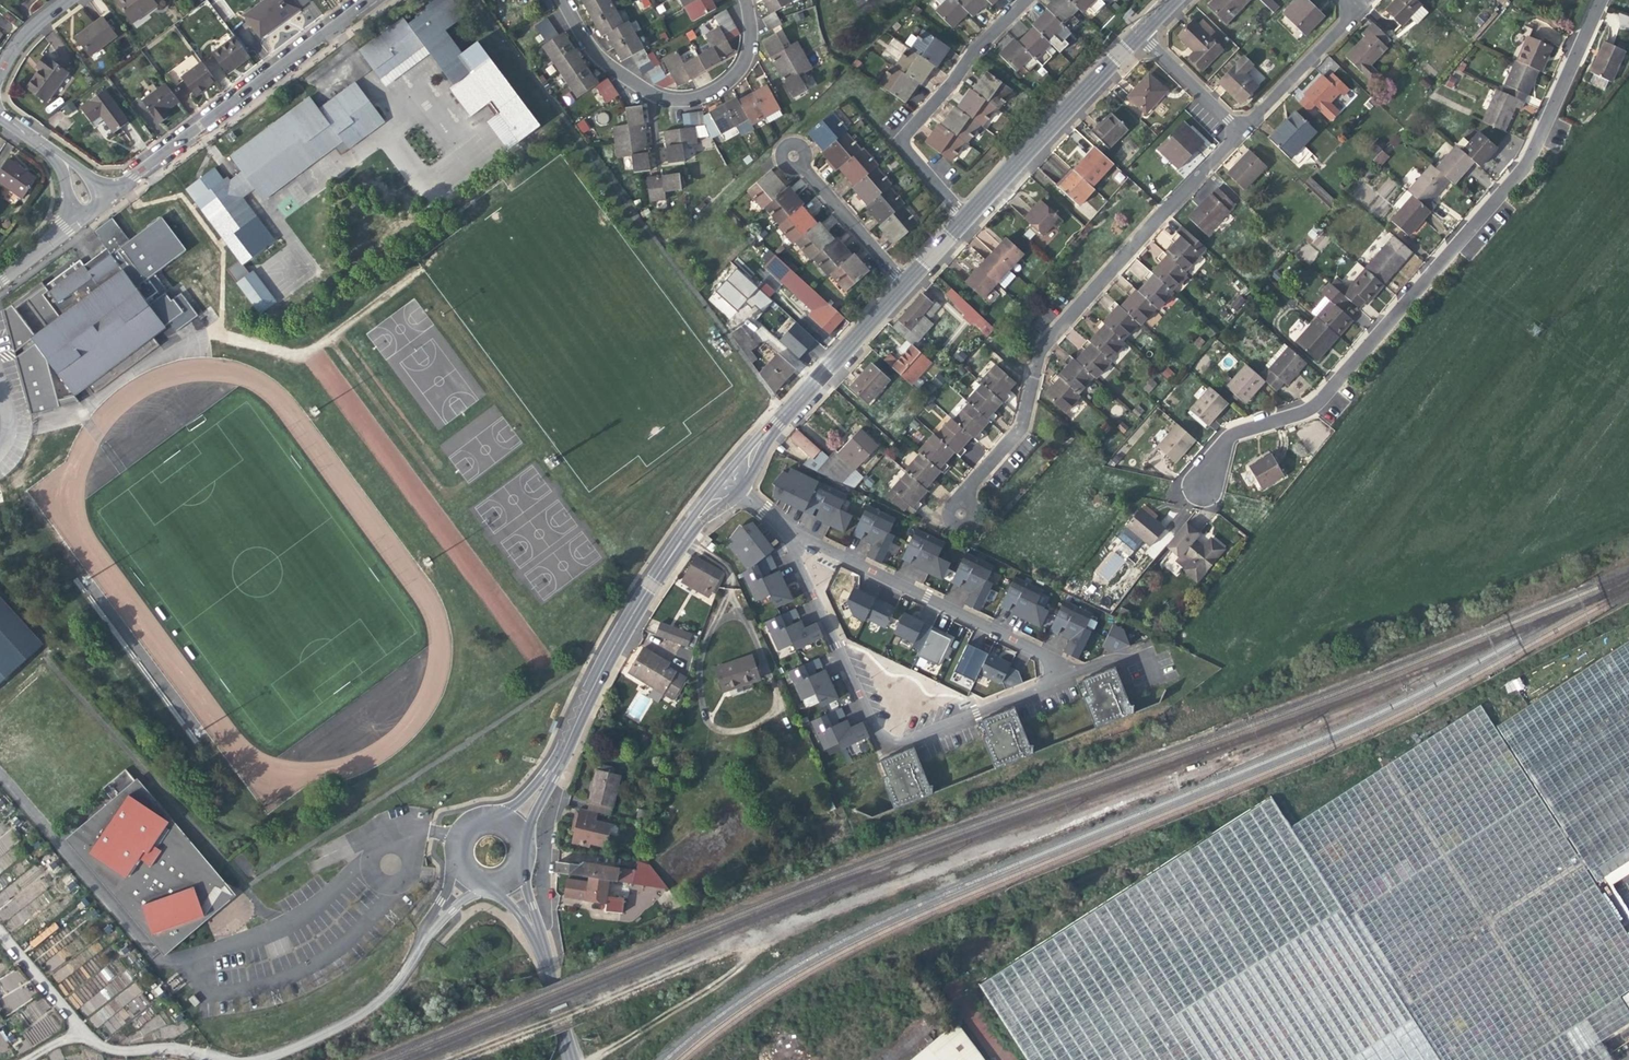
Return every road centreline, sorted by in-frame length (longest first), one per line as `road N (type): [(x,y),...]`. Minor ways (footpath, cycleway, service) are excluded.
road 1 (residential): [(1201,484),(1229,440),(1318,401),(1518,174),(1599,0)]
road 2 (residential): [(959,514),(969,486),(1018,430),(1044,345),(1239,132)]
road 3 (residential): [(1083,670),(886,744),(783,526)]
road 4 (residential): [(1083,670),(783,526)]
road 5 (residential): [(366,0),(108,196)]
road 6 (residential): [(560,0),(600,60),(650,92),(679,98),(705,92),(738,65),(743,0)]
road 7 (residential): [(964,219),(901,140),(1024,0)]
road 8 (unclassified): [(688,530),(619,636),(558,764)]
road 9 (unclassified): [(1138,33),(964,219)]
road 10 (unclassified): [(903,285),(771,428)]
road 11 (residential): [(903,285),(794,158)]
road 12 (residential): [(1239,132),(1356,13)]
road 13 (residential): [(1138,33),(1239,132)]
road 14 (unclassified): [(540,941),(572,1059)]

